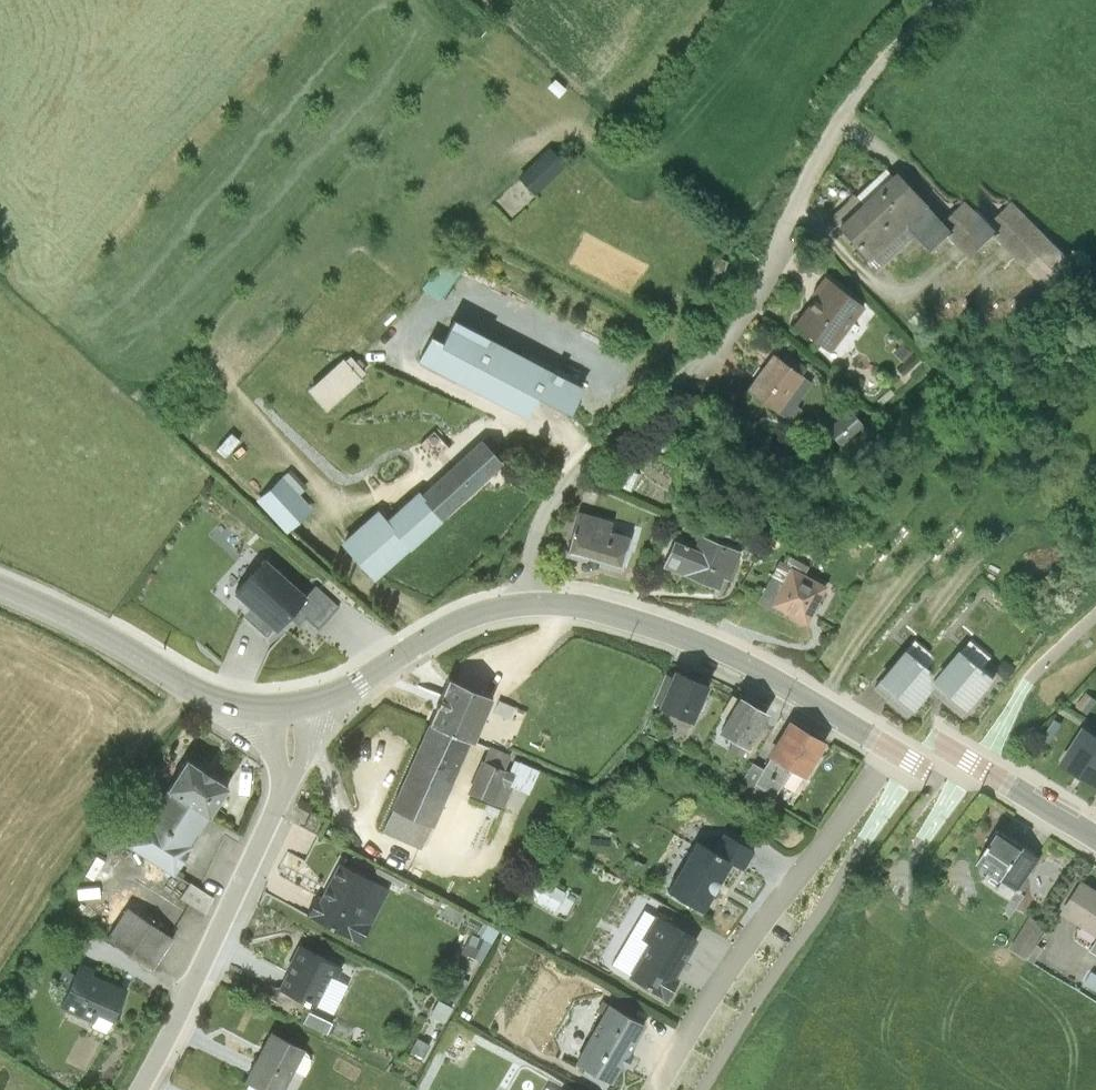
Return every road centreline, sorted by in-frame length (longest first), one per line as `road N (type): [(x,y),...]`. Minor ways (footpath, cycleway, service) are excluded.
road 1 (unclassified): [(544,651),(556,581),(579,538),(742,382),(772,340),(871,141),(919,77),(999,0)]
road 2 (tertiary): [(544,651),(598,653),(720,689),(925,802)]
road 3 (residential): [(310,754),(309,812),(297,853),(178,1089)]
road 4 (residential): [(925,802),(716,1089)]
road 5 (tertiary): [(0,632),(112,682),(217,743),(253,757),(310,754)]
road 6 (tertiary): [(310,754),(346,744),(479,669),(544,651)]
road 7 (tertiary): [(925,802),(1095,911)]

